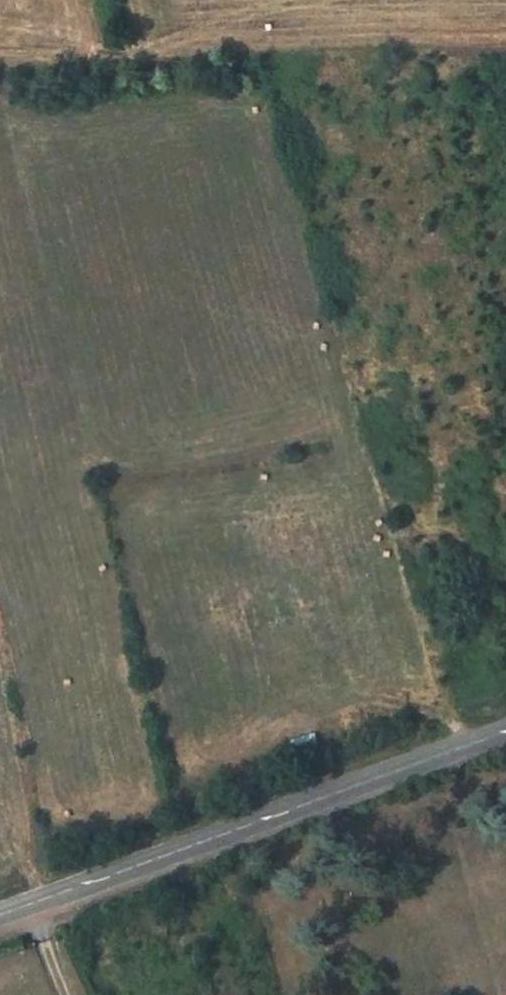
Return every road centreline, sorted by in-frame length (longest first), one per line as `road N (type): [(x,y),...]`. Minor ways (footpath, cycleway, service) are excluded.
road 1 (tertiary): [(0,921),(505,737)]

